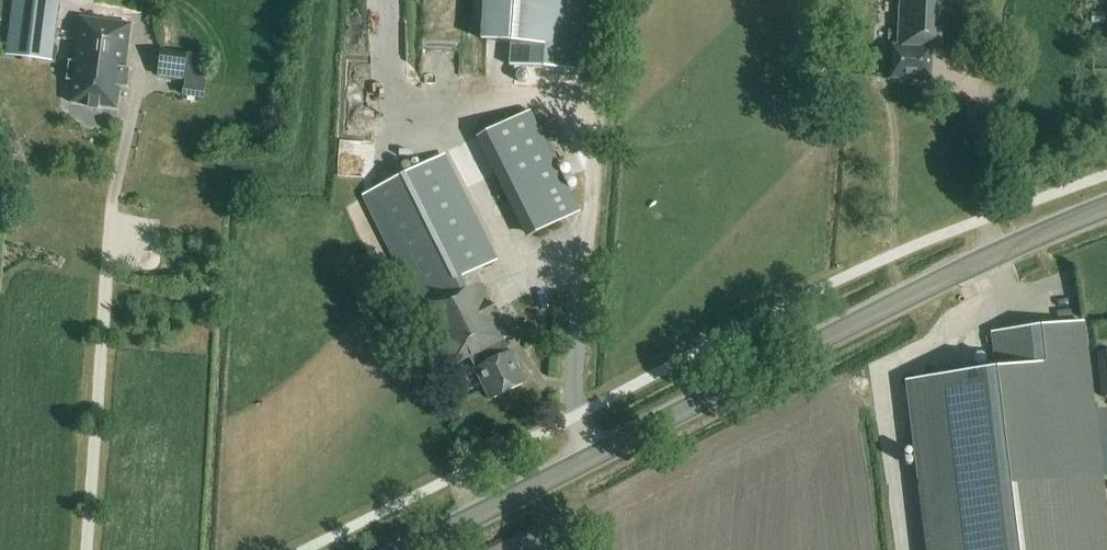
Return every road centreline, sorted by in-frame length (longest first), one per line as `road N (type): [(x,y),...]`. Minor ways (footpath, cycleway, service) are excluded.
road 1 (tertiary): [(399,549),(907,296),(1106,209)]
road 2 (track): [(86,549),(112,202),(138,84)]

